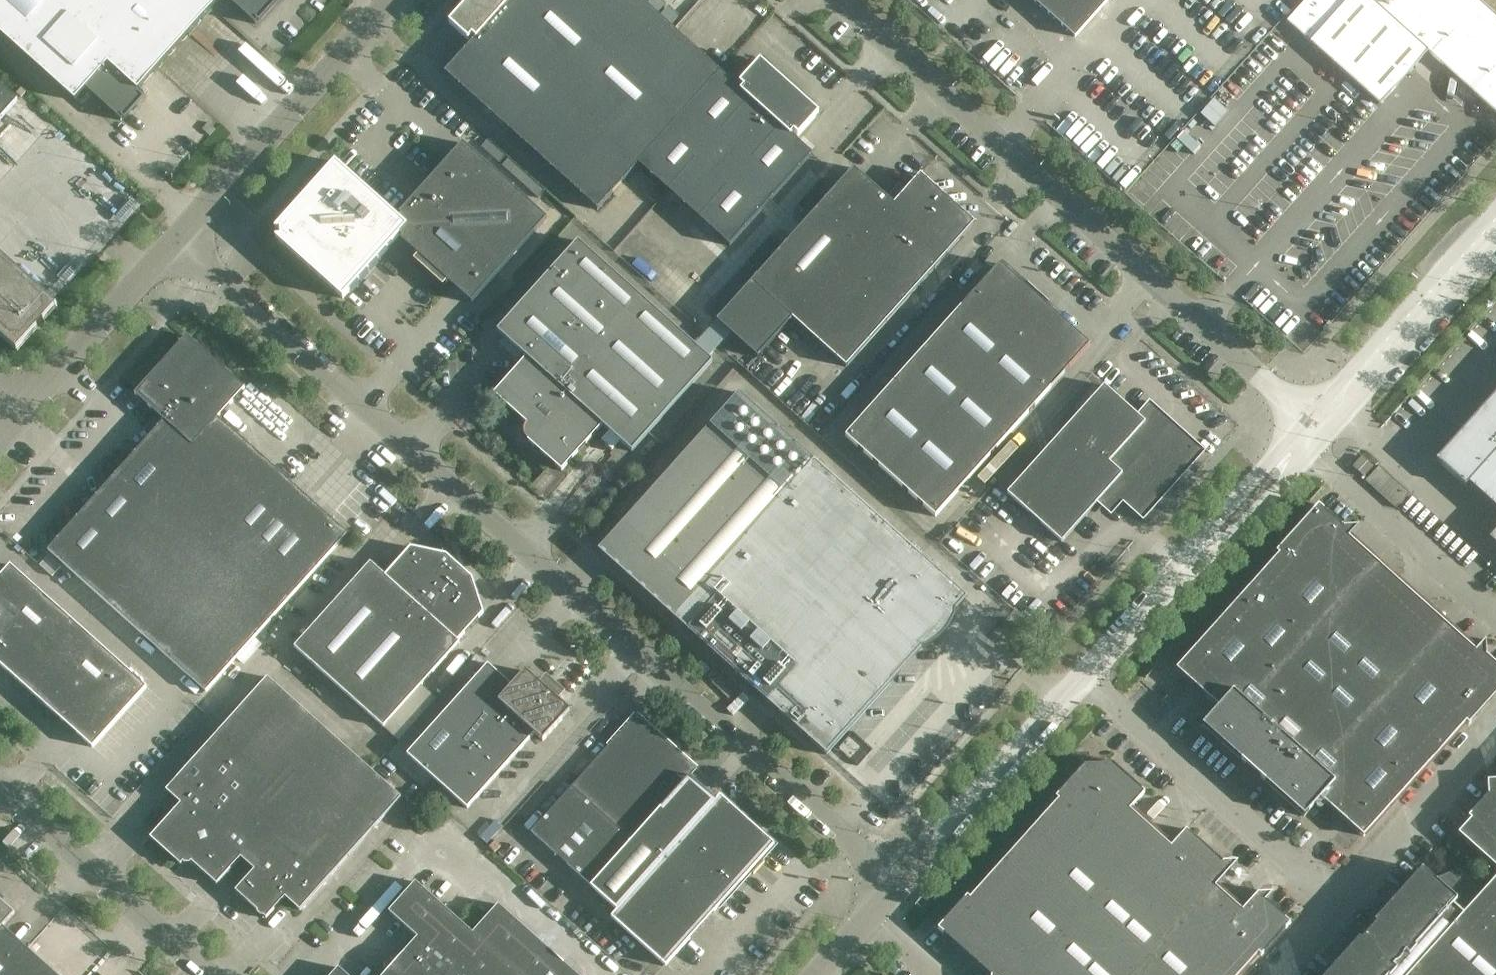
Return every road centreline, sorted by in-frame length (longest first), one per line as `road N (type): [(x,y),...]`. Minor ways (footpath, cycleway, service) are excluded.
road 1 (unclassified): [(897,884),(175,239)]
road 2 (unclassified): [(1314,423),(839,0)]
road 3 (unclassified): [(596,974),(439,833),(312,974)]
road 4 (unclassified): [(1340,902),(1083,674)]
road 5 (unclassified): [(175,239),(390,0)]
road 6 (unclassified): [(1083,674),(1298,439)]
road 7 (unclassified): [(897,884),(1083,674)]
road 8 (unclassified): [(208,974),(0,790)]
road 9 (unclassified): [(1314,423),(1495,227)]
road 10 (unclassified): [(1495,612),(1298,439)]
road 11 (unclassified): [(20,412),(175,239)]
road 12 (unclassified): [(1340,902),(1495,730)]

